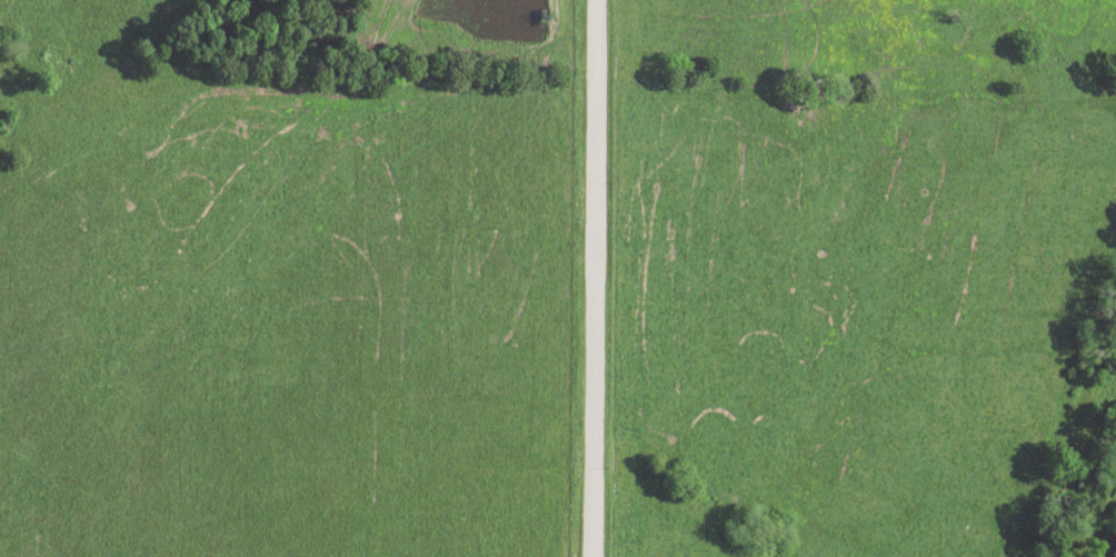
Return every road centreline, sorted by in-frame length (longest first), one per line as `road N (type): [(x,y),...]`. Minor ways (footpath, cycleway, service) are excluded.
road 1 (residential): [(584,556),(591,0)]

